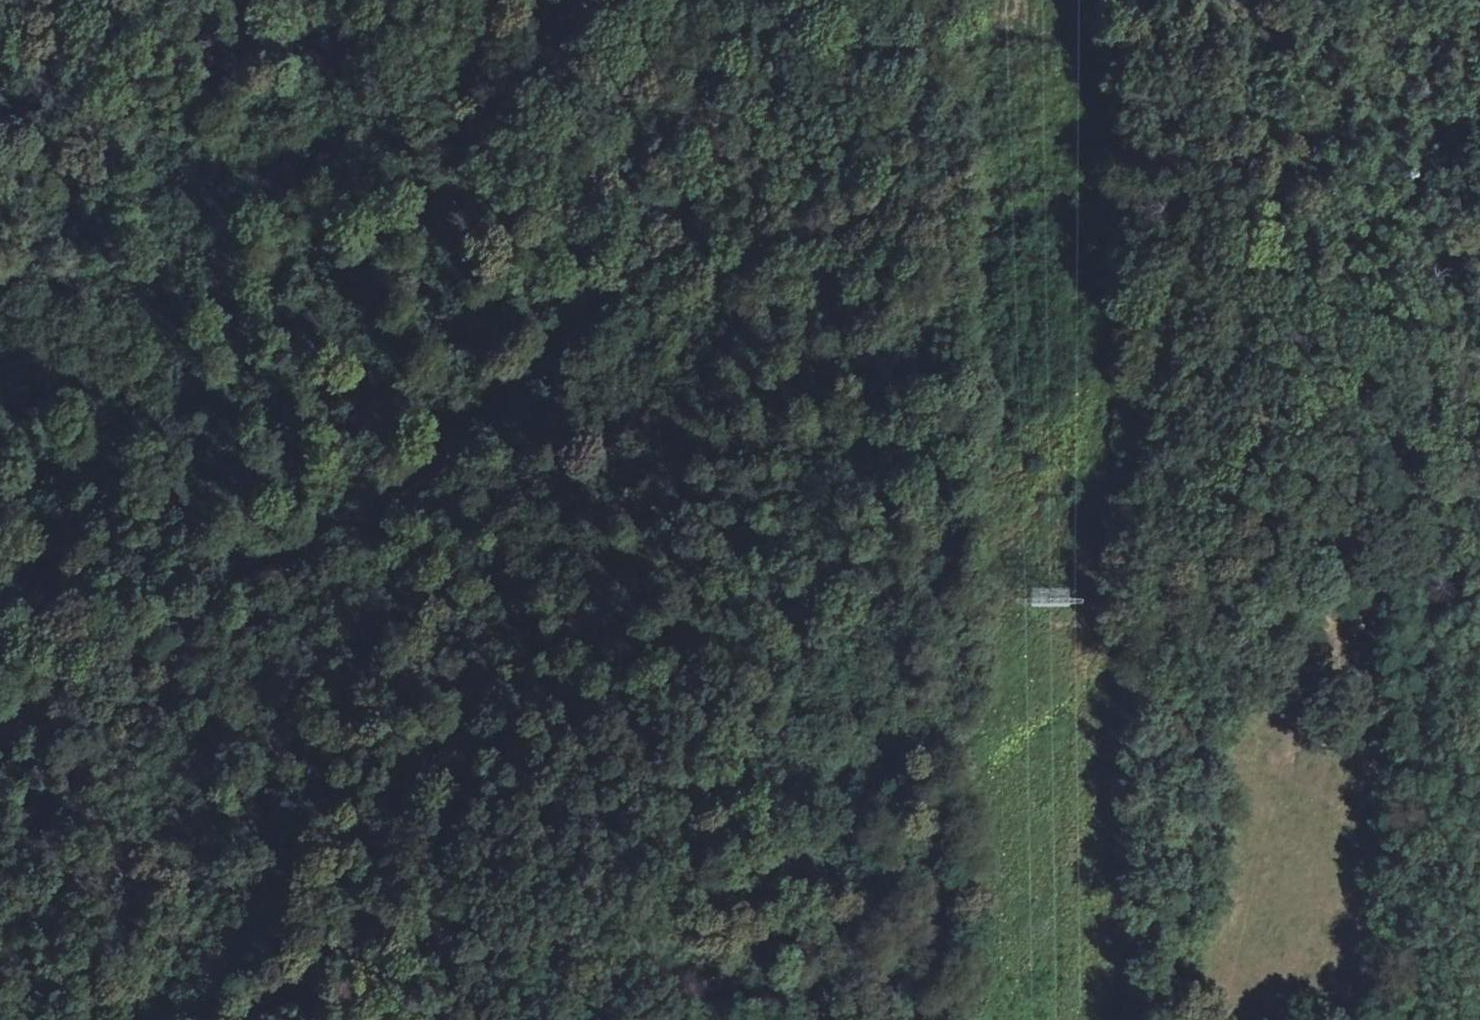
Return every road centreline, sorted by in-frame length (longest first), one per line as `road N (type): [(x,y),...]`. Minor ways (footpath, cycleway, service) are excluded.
road 1 (track): [(1479,5),(1456,97),(1476,195),(1470,388),(1414,509),(1314,536),(1294,554),(1200,708),(1174,919),(1126,1019)]
road 2 (track): [(816,0),(793,70),(713,193),(666,256),(572,348),(360,523),(197,607),(0,727)]
road 3 (track): [(228,1019),(367,926),(408,919),(444,931),(459,956),(453,1007),(441,1019)]

